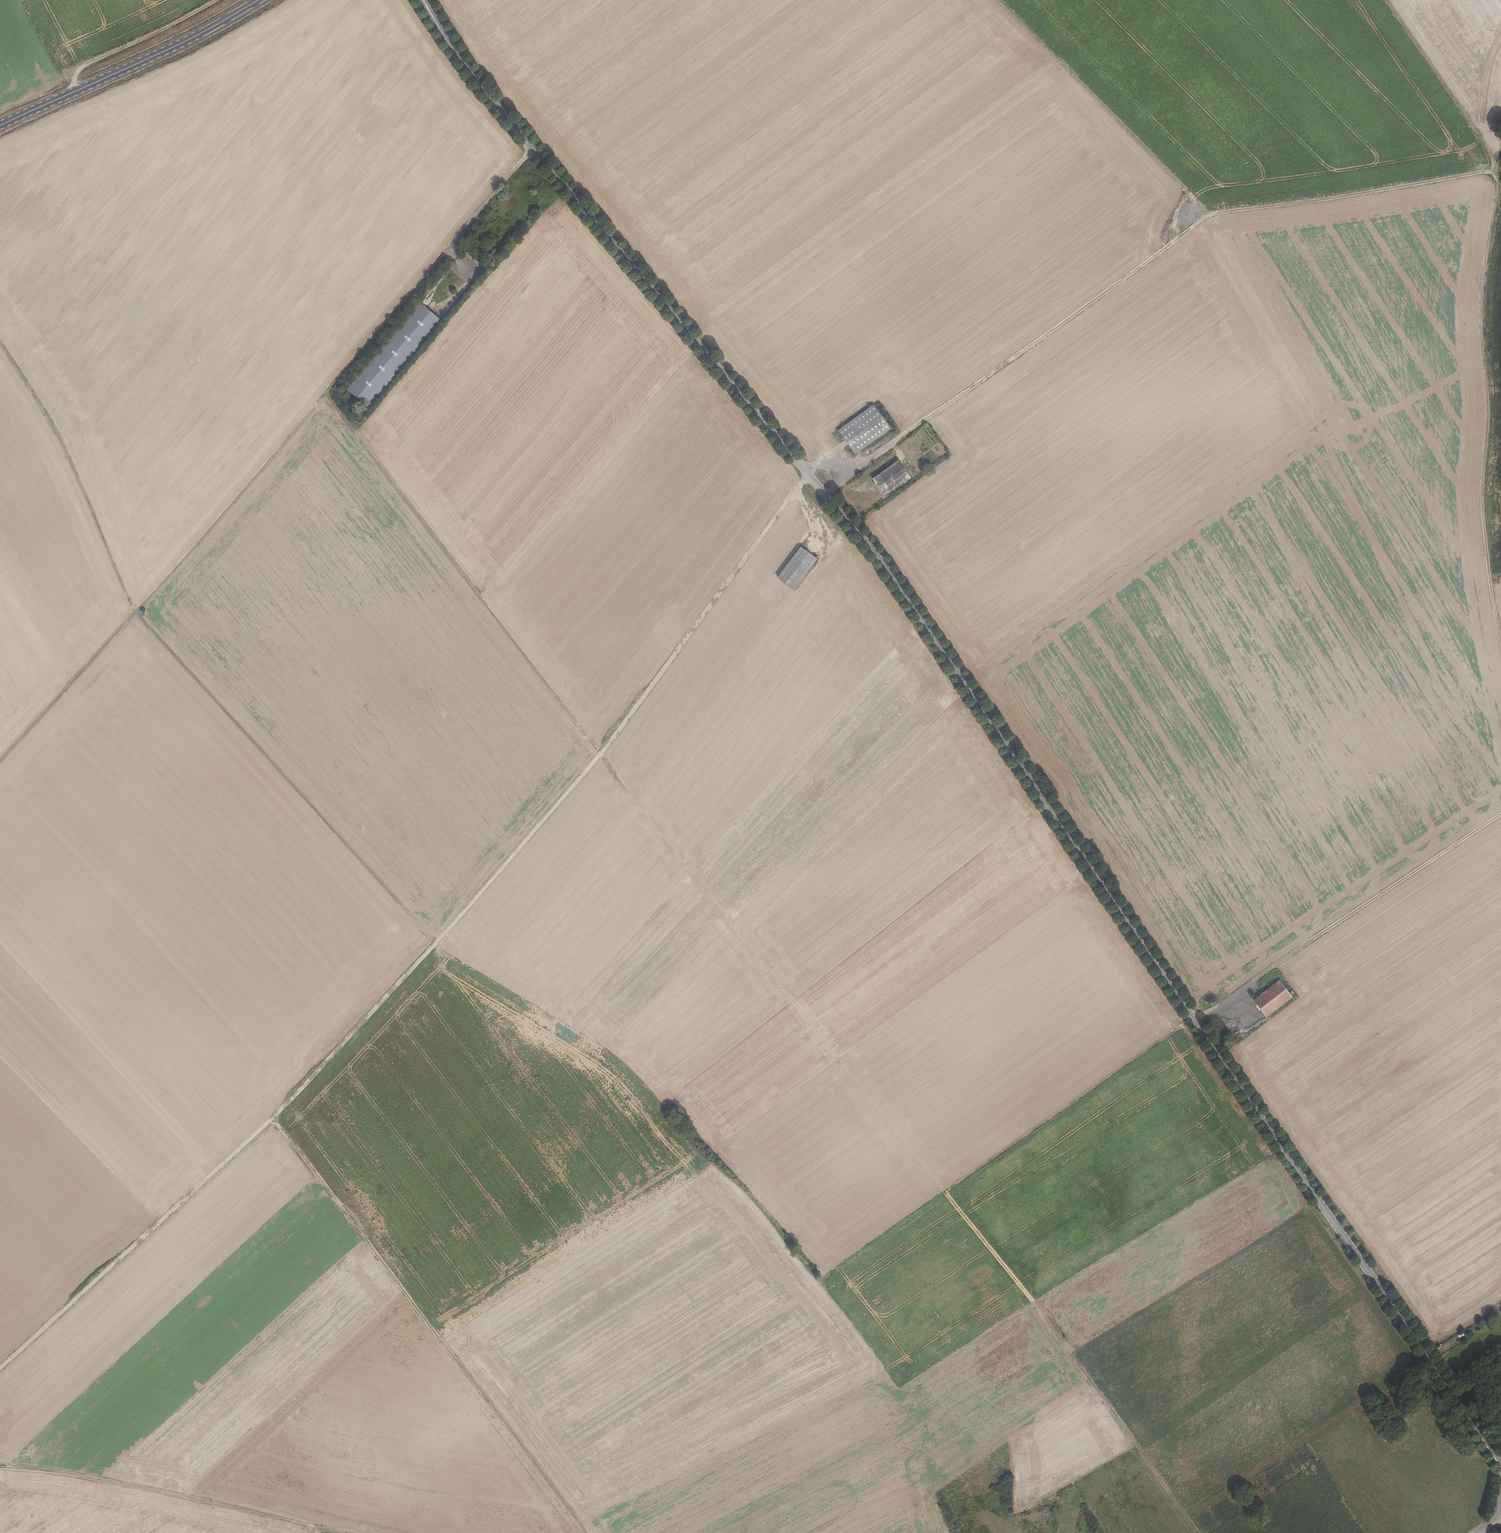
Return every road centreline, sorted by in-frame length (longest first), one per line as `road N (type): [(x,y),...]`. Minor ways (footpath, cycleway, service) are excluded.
road 1 (primary): [(1500,1464),(879,558),(461,61),(429,8)]
road 2 (track): [(0,1370),(273,1119),(435,944),(601,754),(810,475)]
road 3 (track): [(327,392),(946,1194)]
road 4 (track): [(1492,603),(1418,556),(1287,362),(1211,217),(999,0)]
road 5 (track): [(826,493),(1211,217),(1497,171)]
road 6 (track): [(946,1194),(1500,815)]
road 7 (track): [(133,614),(532,147)]
road 8 (track): [(273,1119),(591,1532)]
road 9 (track): [(1497,171),(1484,301),(1484,510),(1500,654)]
road 10 (track): [(946,1194),(1203,1532)]
road 11 (track): [(0,337),(65,443),(133,614)]
road 12 (primary): [(0,125),(259,0)]
road 13 (track): [(1382,0),(1497,171)]
road 14 (track): [(0,758),(133,614)]

